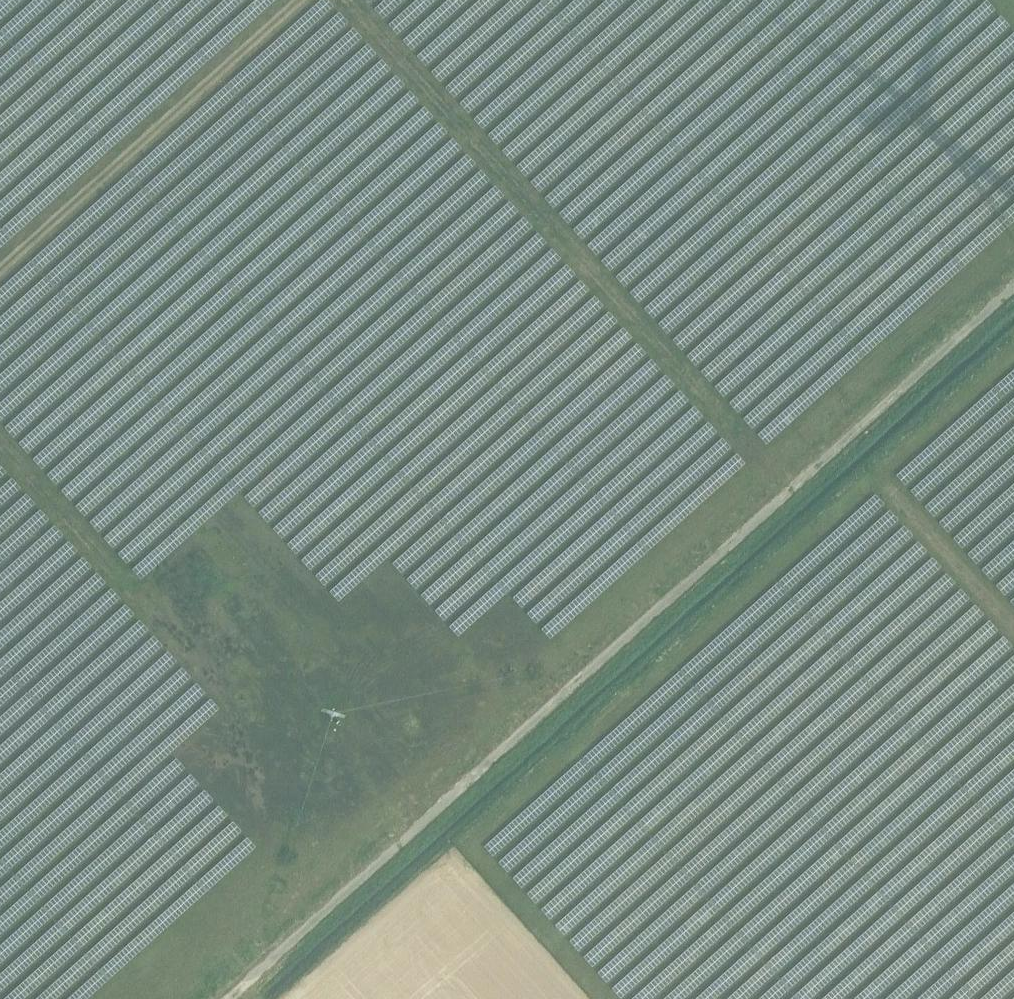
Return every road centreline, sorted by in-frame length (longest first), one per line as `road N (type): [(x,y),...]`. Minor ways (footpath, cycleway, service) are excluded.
road 1 (track): [(228,998),(1013,287)]
road 2 (track): [(345,0),(788,491)]
road 3 (track): [(0,269),(299,0)]
road 4 (track): [(0,443),(143,602)]
road 5 (track): [(888,487),(1013,627)]

